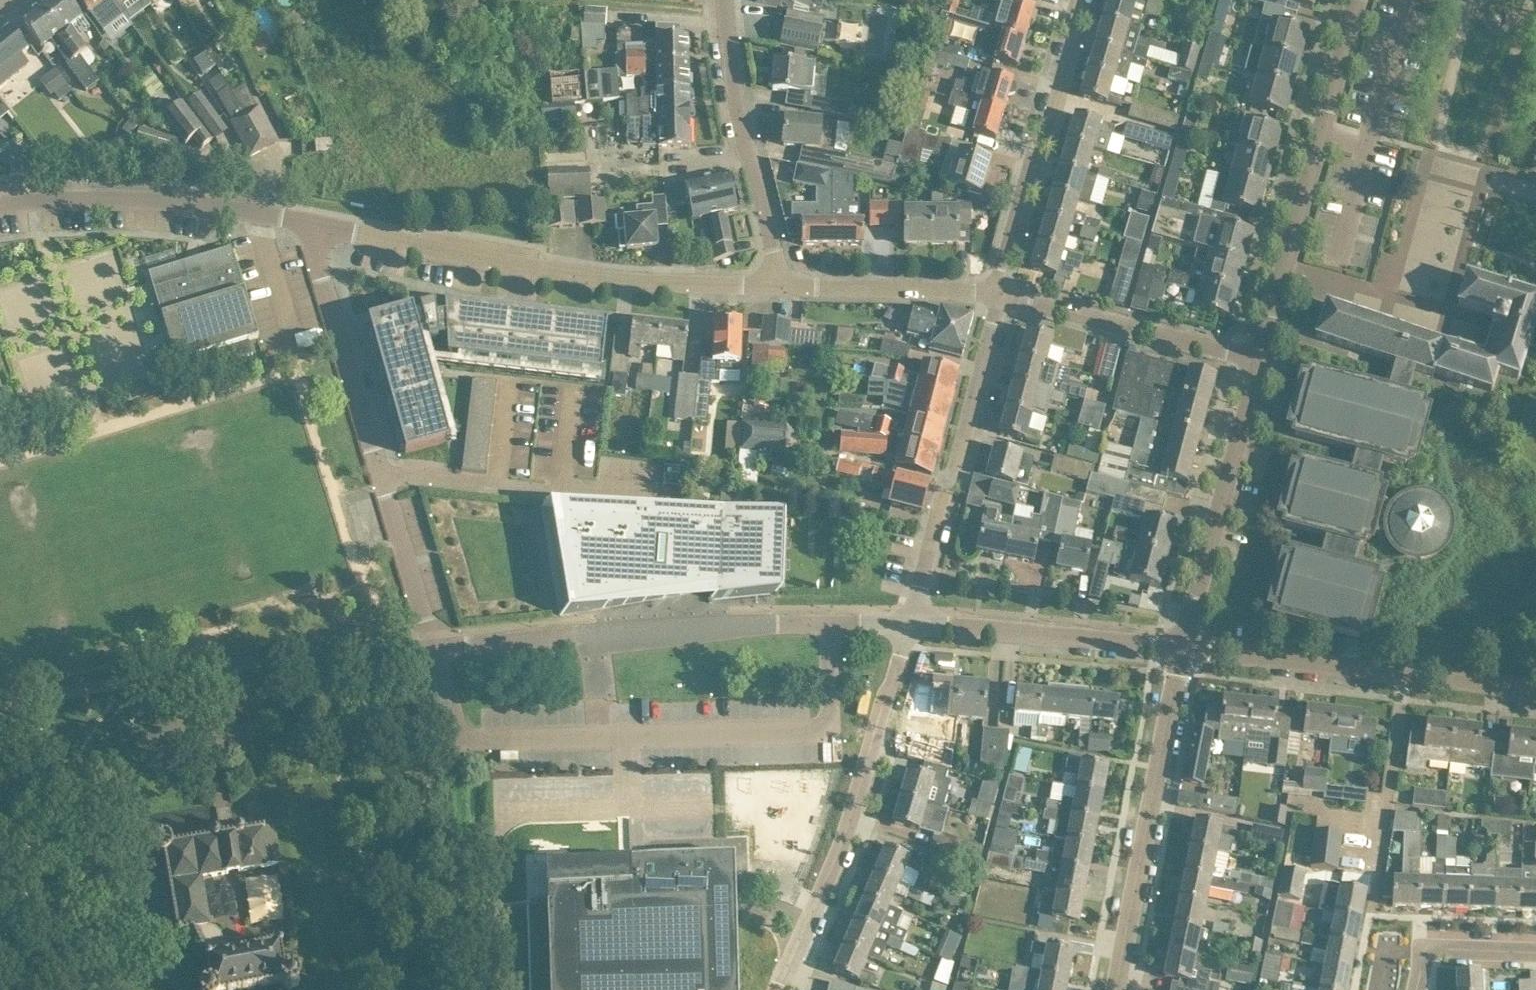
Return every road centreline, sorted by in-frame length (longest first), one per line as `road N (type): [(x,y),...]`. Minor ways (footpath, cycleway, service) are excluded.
road 1 (residential): [(320,225),(316,254),(436,646),(913,621)]
road 2 (residential): [(781,283),(623,281),(320,225)]
road 3 (residential): [(776,989),(841,842),(913,621)]
road 4 (residential): [(1259,359),(1357,0)]
road 5 (residential): [(1535,687),(1184,651)]
road 6 (residential): [(1117,989),(1184,651)]
road 7 (residential): [(998,295),(913,621)]
road 8 (residential): [(320,225),(221,206),(0,205)]
road 9 (residential): [(1079,0),(998,295)]
road 10 (residential): [(1184,651),(1259,359)]
road 11 (residential): [(781,283),(737,99),(723,0)]
road 12 (residential): [(1184,651),(913,621)]
road 13 (residential): [(1259,359),(998,295)]
road 14 (residential): [(998,295),(781,283)]
road 15 (residential): [(1419,989),(1425,957),(1439,948),(1535,950)]

